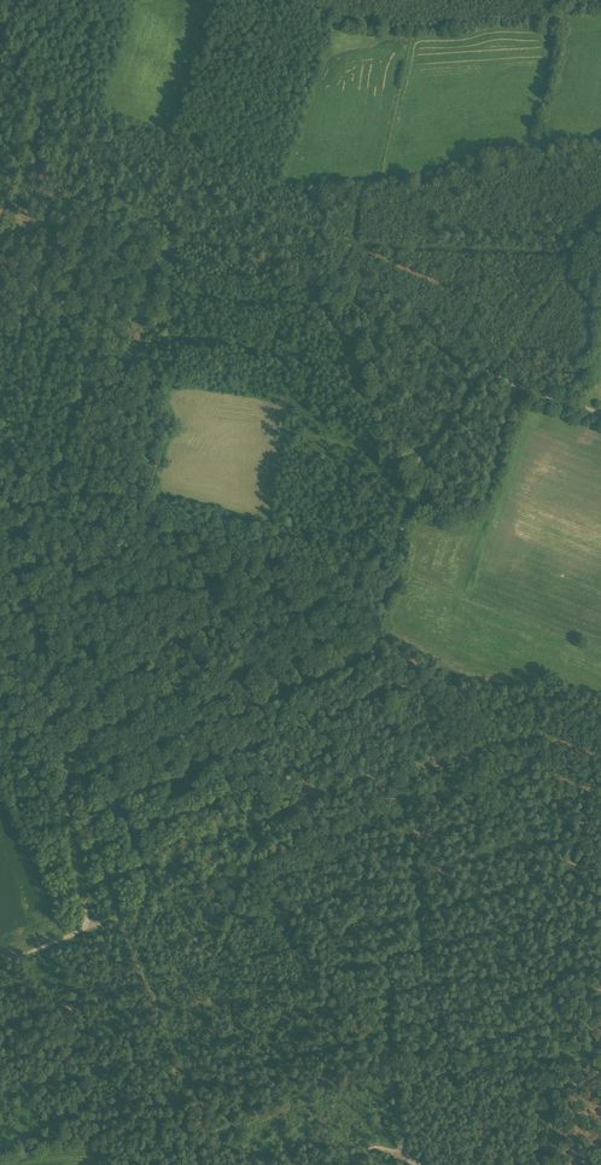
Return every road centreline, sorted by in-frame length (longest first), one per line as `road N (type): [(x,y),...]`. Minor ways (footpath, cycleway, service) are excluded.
road 1 (track): [(600,414),(485,373),(408,476),(389,559),(99,738),(66,770),(63,791),(85,896),(77,940)]
road 2 (track): [(0,139),(138,217),(485,373)]
road 3 (track): [(285,427),(392,458),(423,453)]

